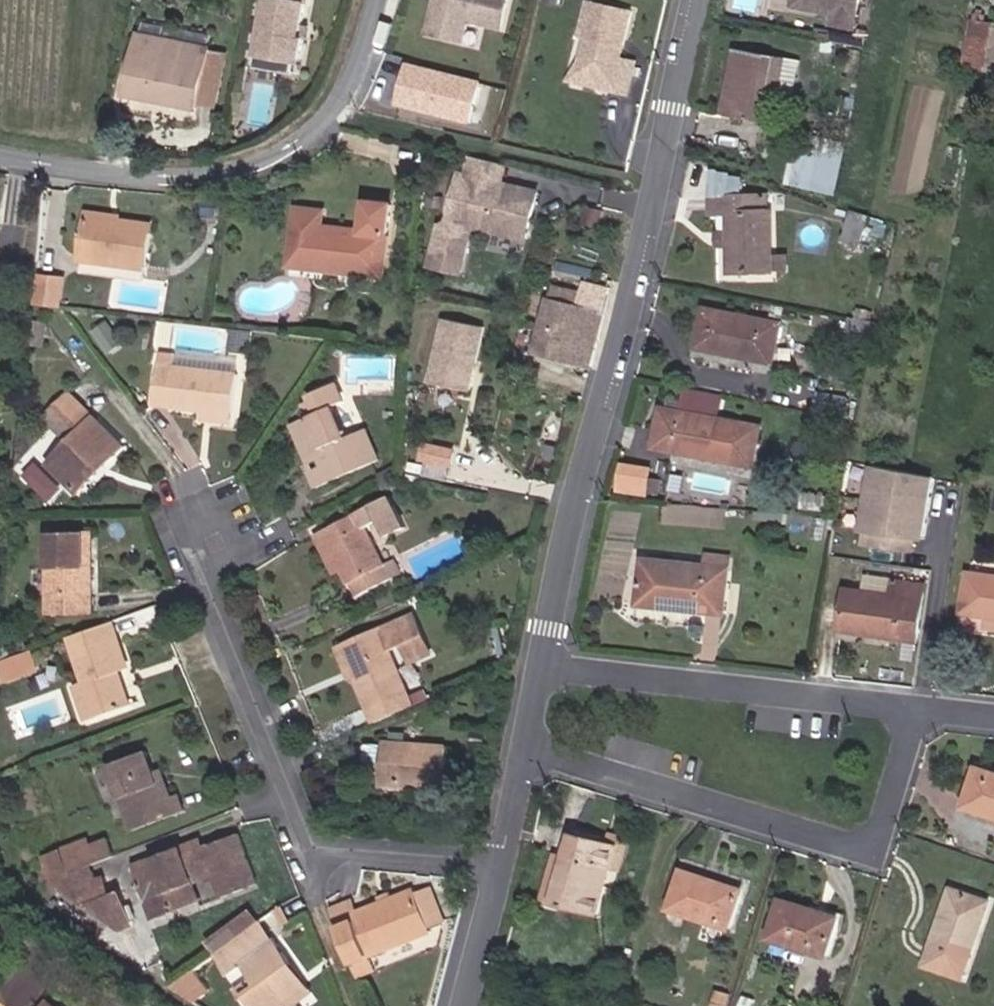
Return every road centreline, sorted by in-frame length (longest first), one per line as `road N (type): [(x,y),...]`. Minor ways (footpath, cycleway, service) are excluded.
road 1 (residential): [(546,665),(708,0)]
road 2 (residential): [(384,0),(358,80),(304,155),(211,181),(0,153)]
road 3 (residential): [(499,863),(318,846),(214,577)]
road 4 (residential): [(546,665),(993,715)]
road 5 (residential): [(499,863),(546,665)]
road 6 (residential): [(465,1005),(499,863)]

